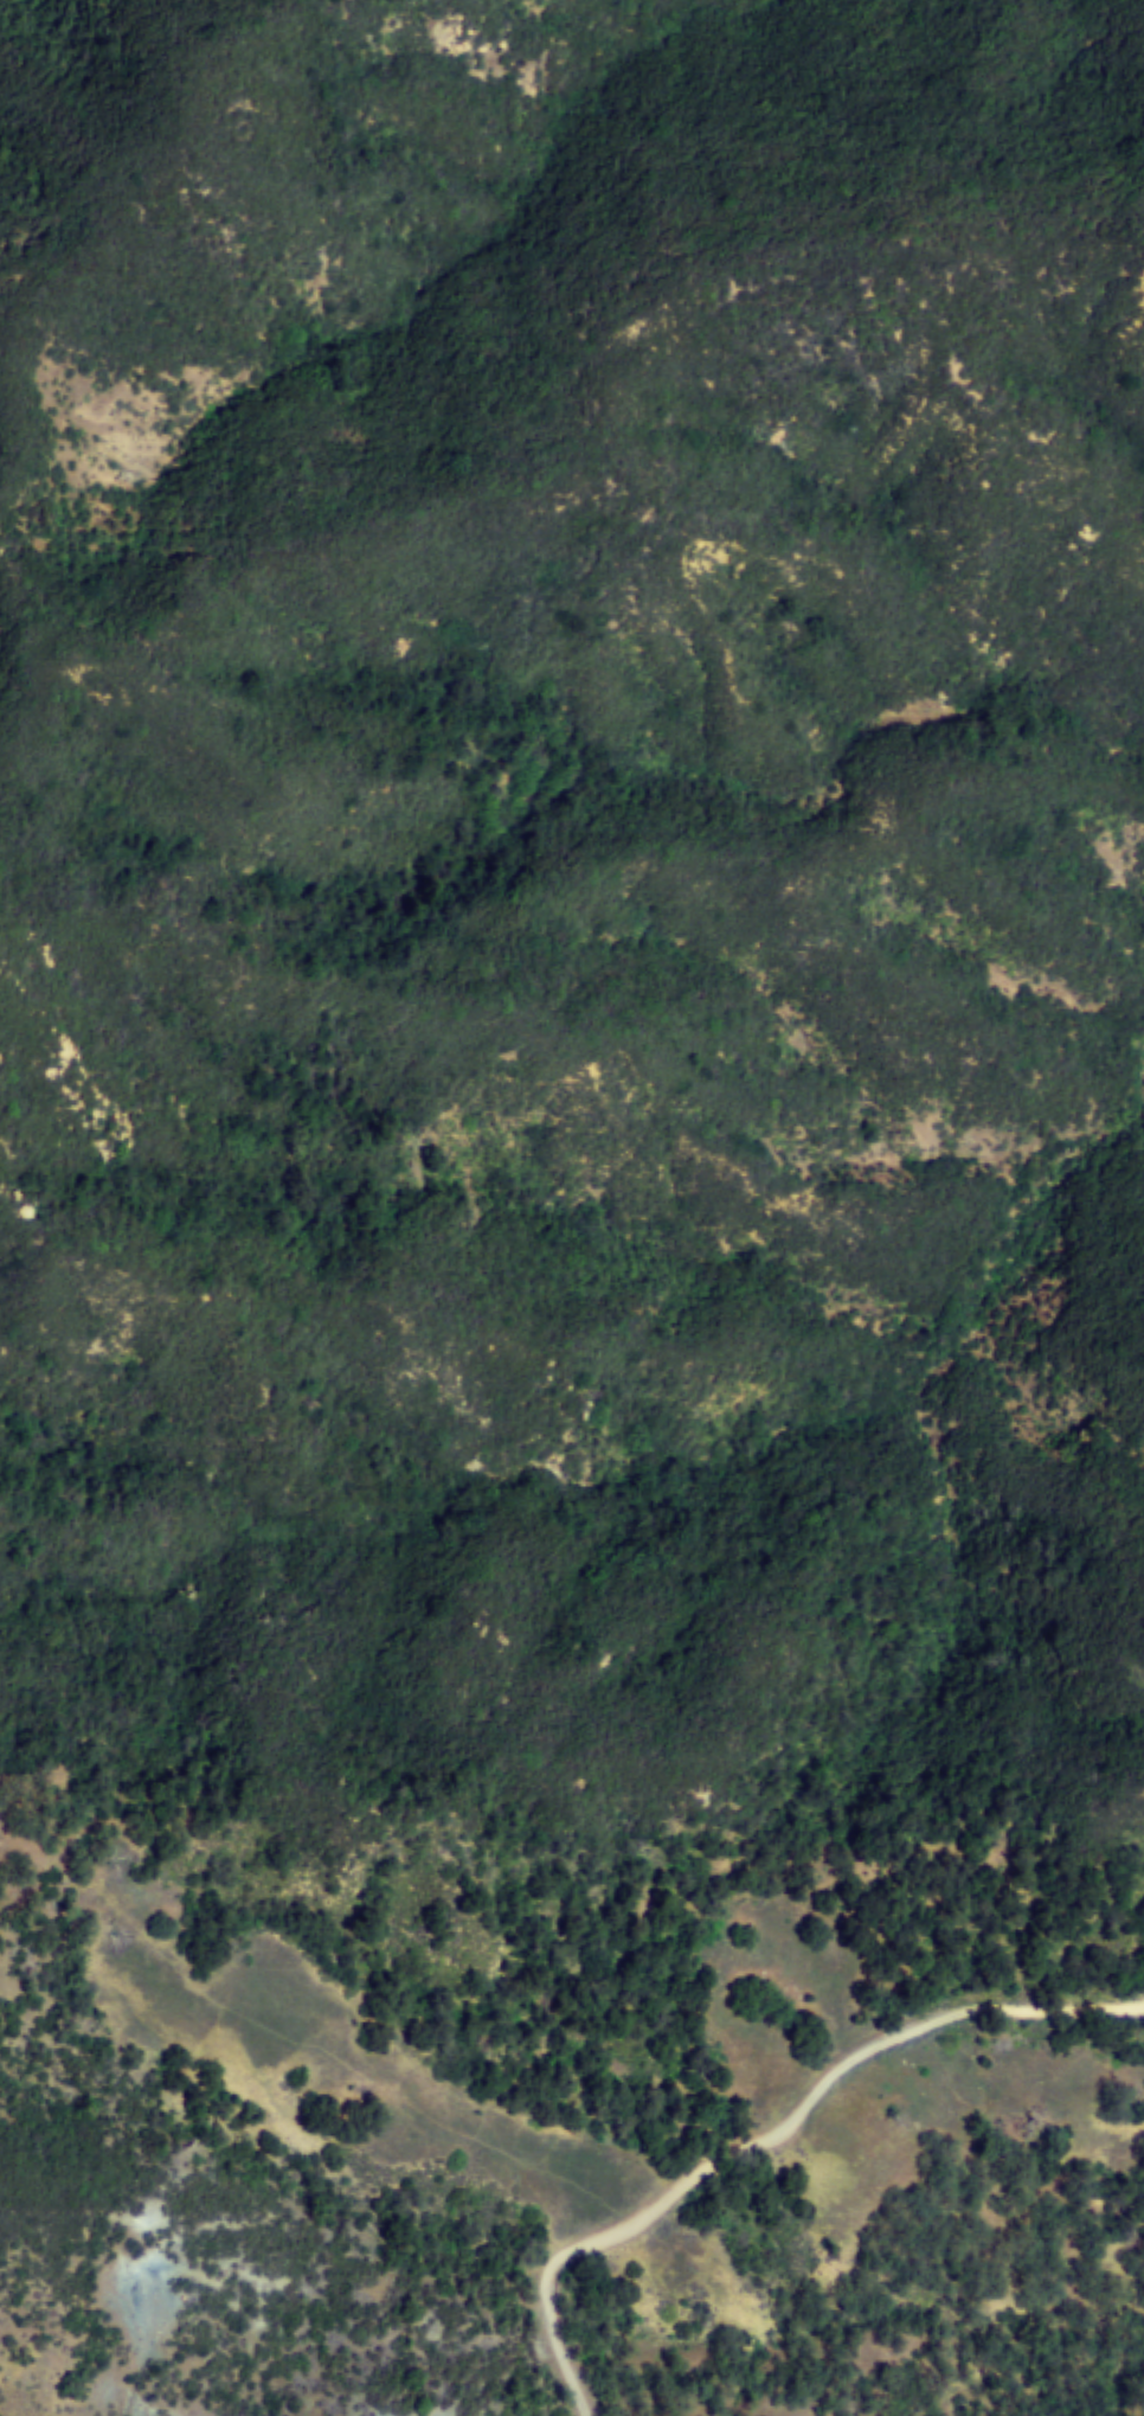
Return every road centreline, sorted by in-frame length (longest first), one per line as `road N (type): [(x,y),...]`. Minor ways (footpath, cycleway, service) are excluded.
road 1 (track): [(1143,2005),(972,2007),(872,2044),(836,2068),(785,2130),(739,2148),(640,2220),(553,2260),(542,2281),(547,2314),(584,2415)]

